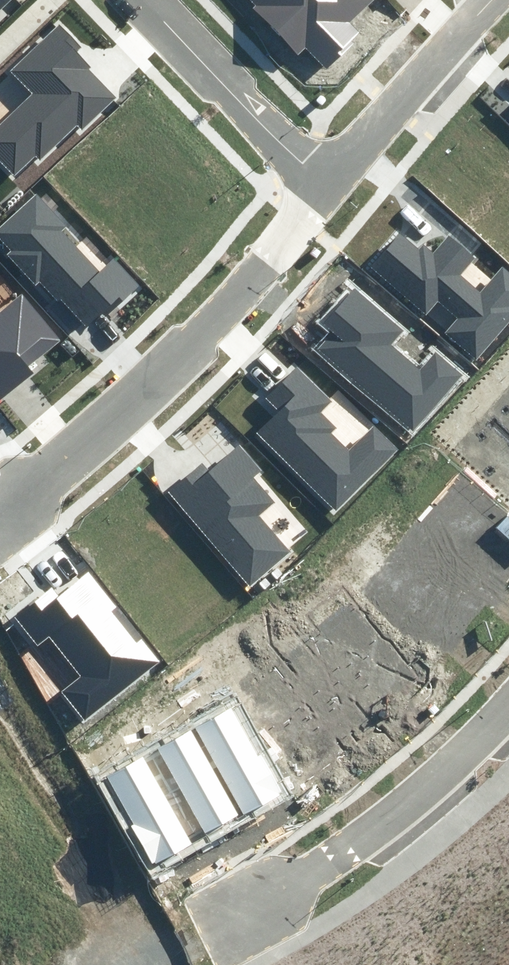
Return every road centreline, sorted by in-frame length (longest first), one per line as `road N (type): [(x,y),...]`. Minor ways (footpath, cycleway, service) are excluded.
road 1 (residential): [(0,511),(127,417),(327,184)]
road 2 (residential): [(508,705),(392,817),(235,914)]
road 3 (residential): [(143,0),(327,184)]
road 4 (residential): [(327,184),(496,0)]

